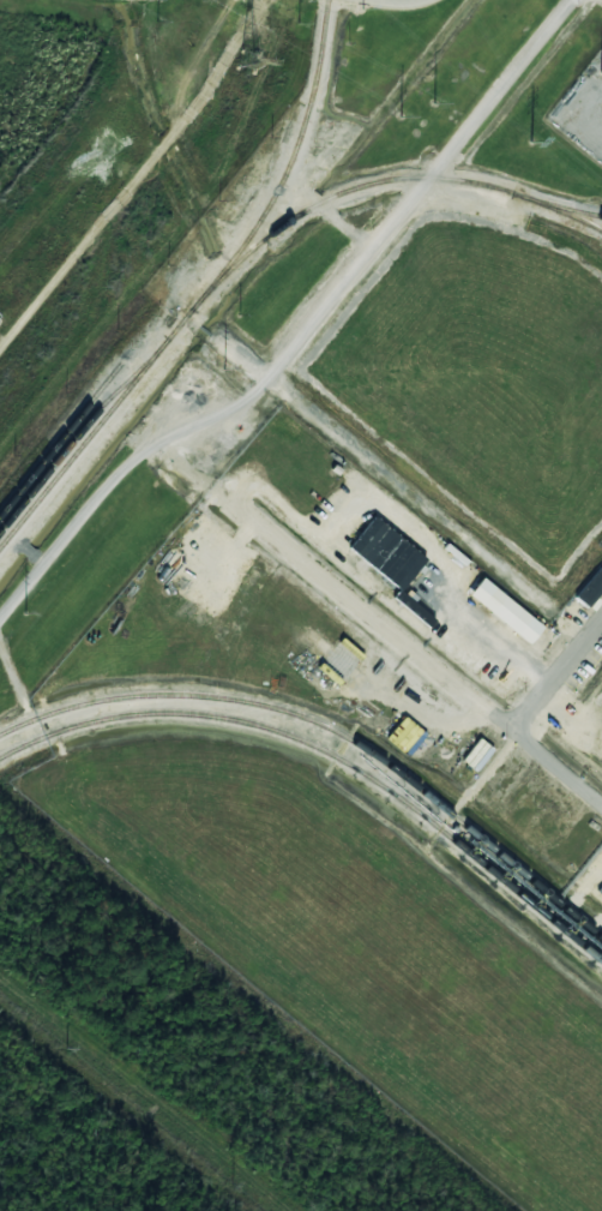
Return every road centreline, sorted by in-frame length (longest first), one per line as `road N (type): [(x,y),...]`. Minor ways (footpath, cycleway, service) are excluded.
road 1 (track): [(0,339),(211,77),(256,0)]

